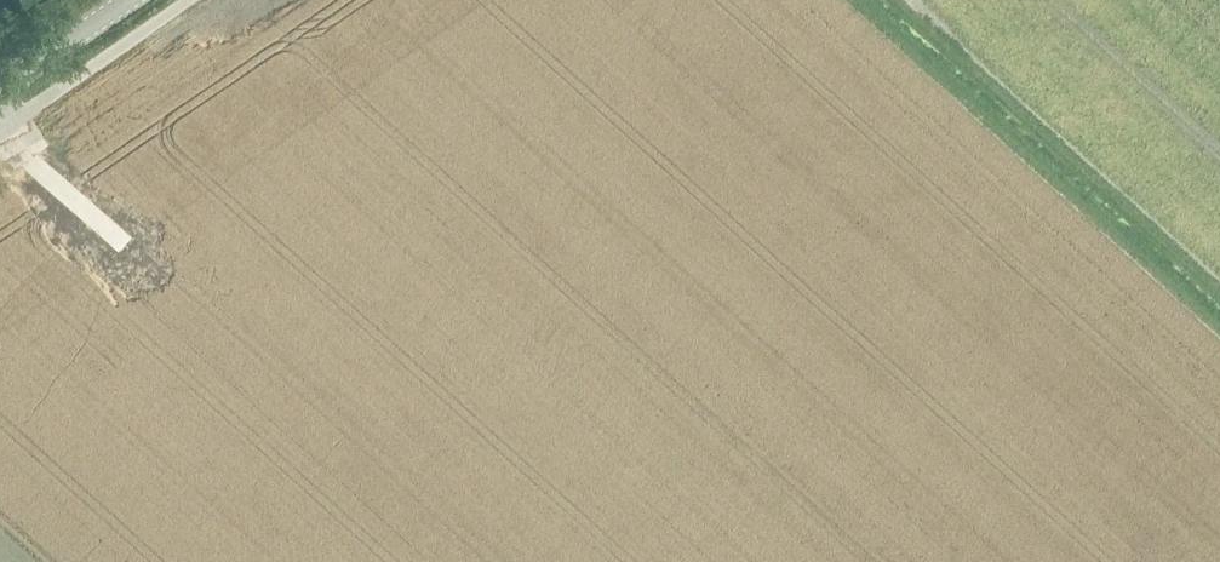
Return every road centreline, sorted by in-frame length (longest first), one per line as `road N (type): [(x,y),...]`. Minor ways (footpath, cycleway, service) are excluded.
road 1 (tertiary): [(0,89),(130,0)]

